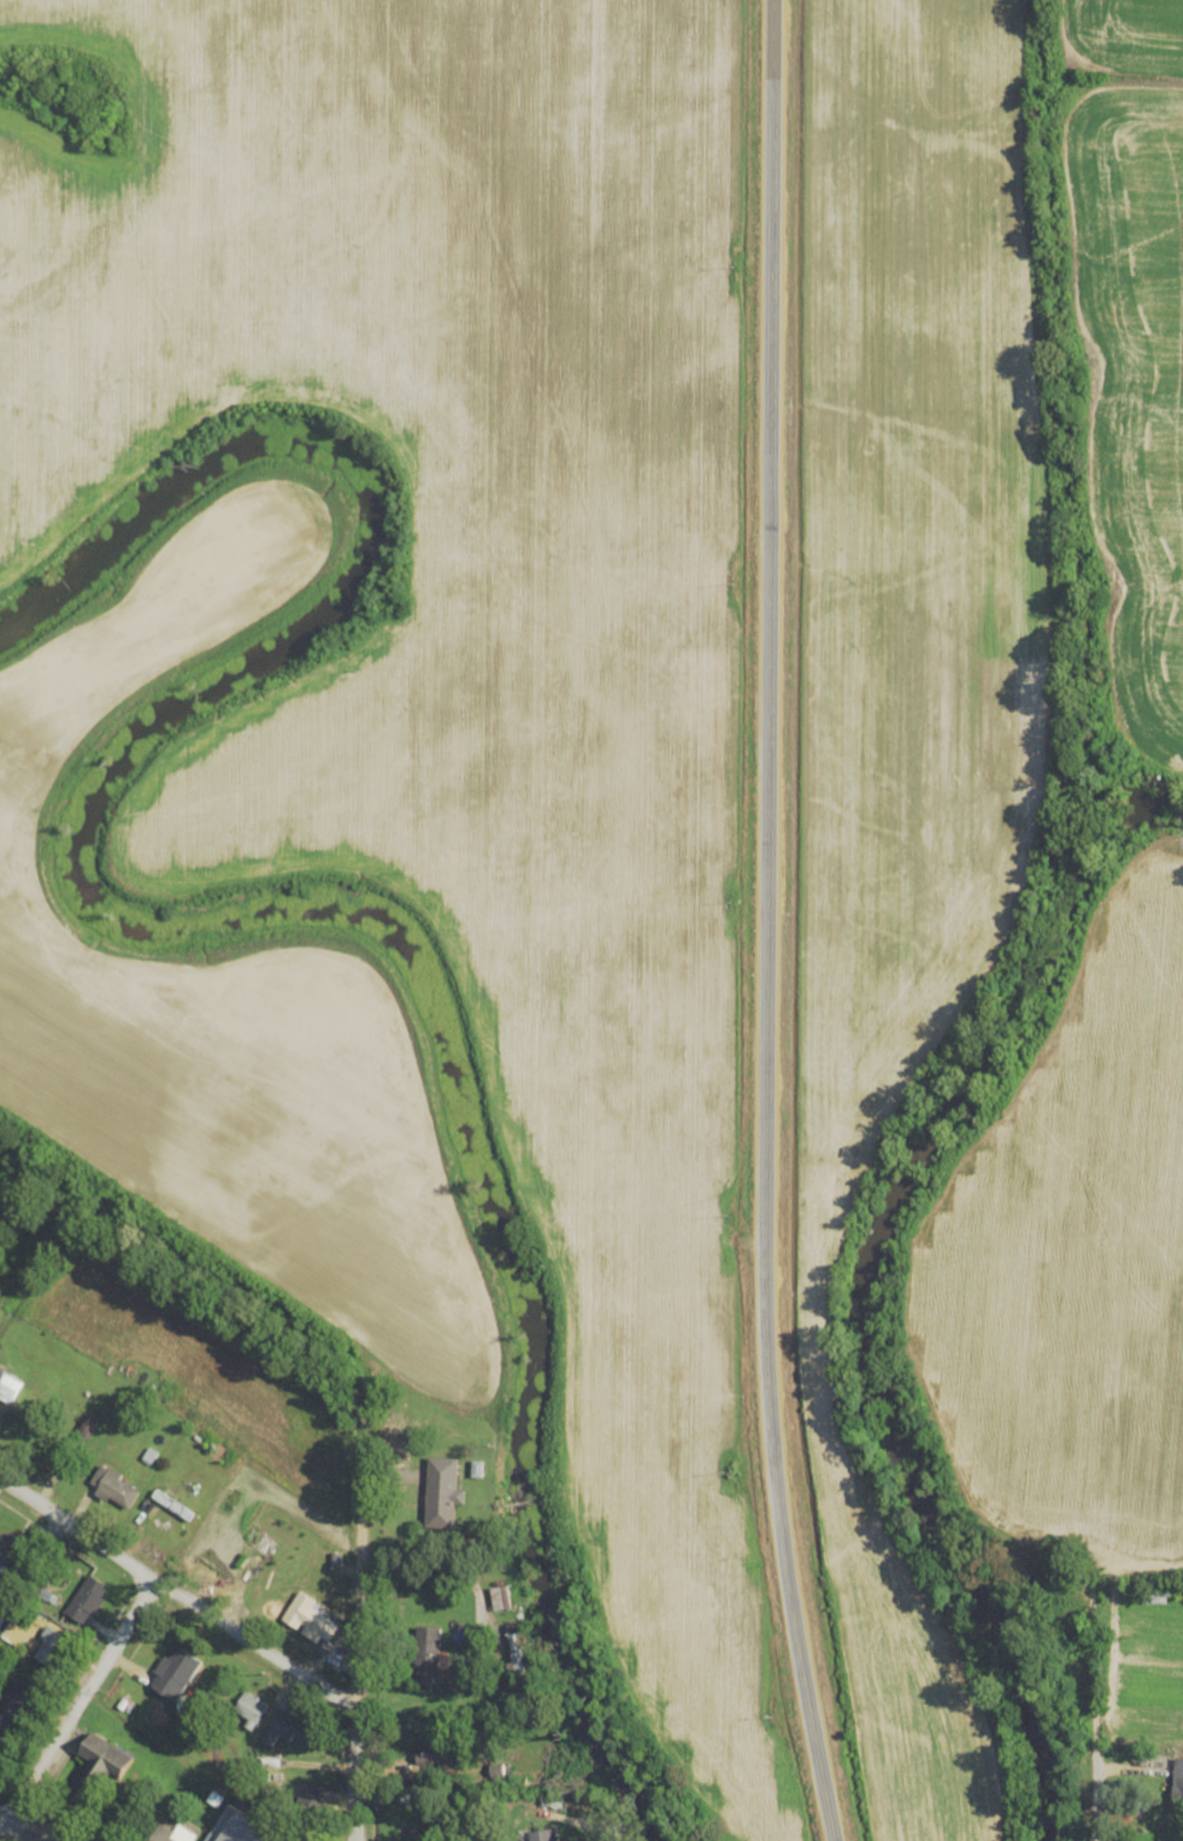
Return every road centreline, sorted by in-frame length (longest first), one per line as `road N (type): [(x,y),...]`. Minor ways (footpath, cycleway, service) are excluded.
road 1 (tertiary): [(832,1840),(789,1636),(764,1454),(758,0)]
road 2 (residential): [(0,1140),(339,1359),(359,1386)]
road 3 (residential): [(353,1706),(0,1478)]
road 4 (residential): [(353,1706),(359,1386)]
road 5 (residential): [(0,1822),(153,1581)]
road 6 (residential): [(1095,1840),(1093,1702)]
road 7 (residential): [(352,1840),(353,1706)]
road 8 (residential): [(0,1297),(71,1189)]

